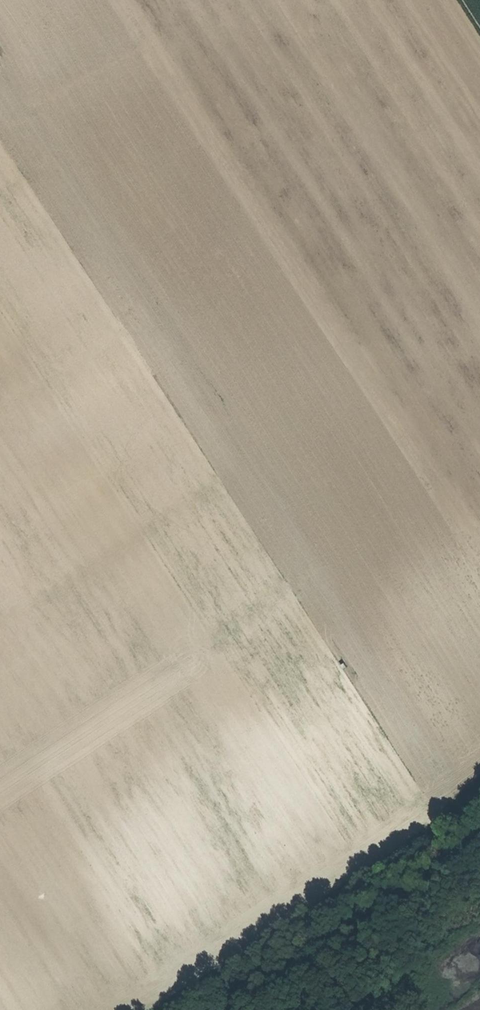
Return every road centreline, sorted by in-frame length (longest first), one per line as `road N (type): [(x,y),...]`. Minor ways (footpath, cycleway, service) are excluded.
road 1 (track): [(158,1009),(479,798)]

